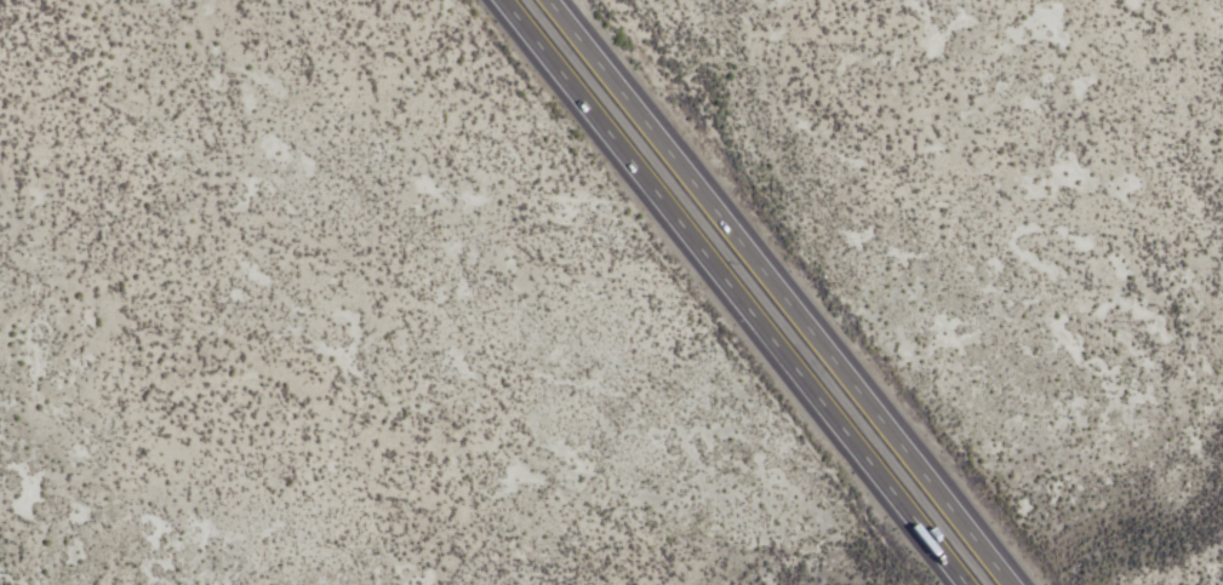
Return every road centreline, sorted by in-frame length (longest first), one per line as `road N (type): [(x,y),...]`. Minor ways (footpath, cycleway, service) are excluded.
road 1 (trunk): [(499,0),(965,584)]
road 2 (trunk): [(1008,584),(544,0)]

